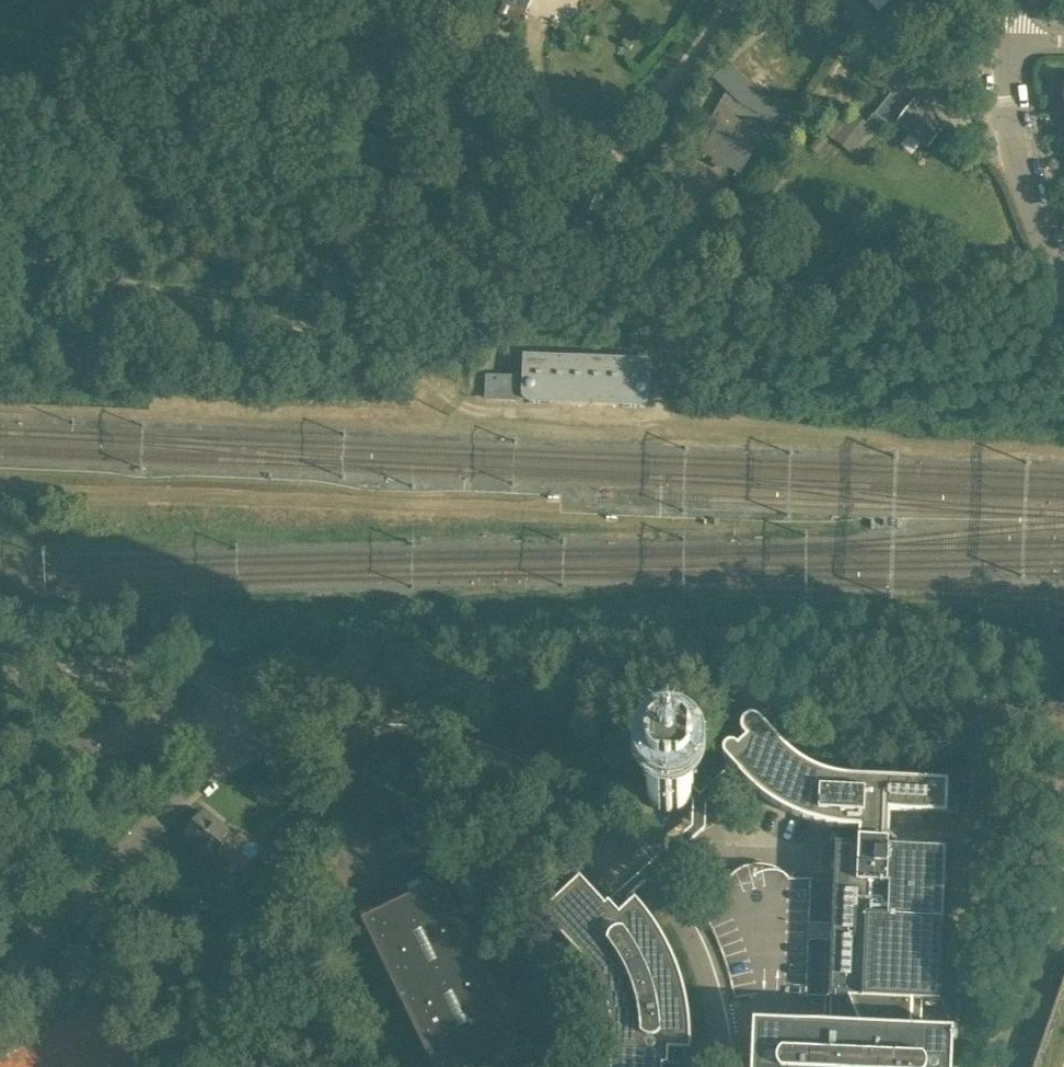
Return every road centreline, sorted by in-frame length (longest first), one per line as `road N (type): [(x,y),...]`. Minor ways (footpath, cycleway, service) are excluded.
road 1 (residential): [(237,672),(960,710)]
road 2 (unclassified): [(250,728),(431,732),(514,761),(590,808),(636,848),(686,919),(712,981),(729,1066)]
road 3 (unclassified): [(250,728),(0,983)]
road 4 (residential): [(960,710),(979,792),(960,853),(951,999)]
road 5 (tertiary): [(1008,41),(1009,120),(1063,293)]
road 6 (residential): [(996,1066),(1050,896),(1063,816)]
road 7 (unclassified): [(0,778),(140,733),(202,722),(250,728)]
road 8 (residential): [(0,676),(237,672)]

